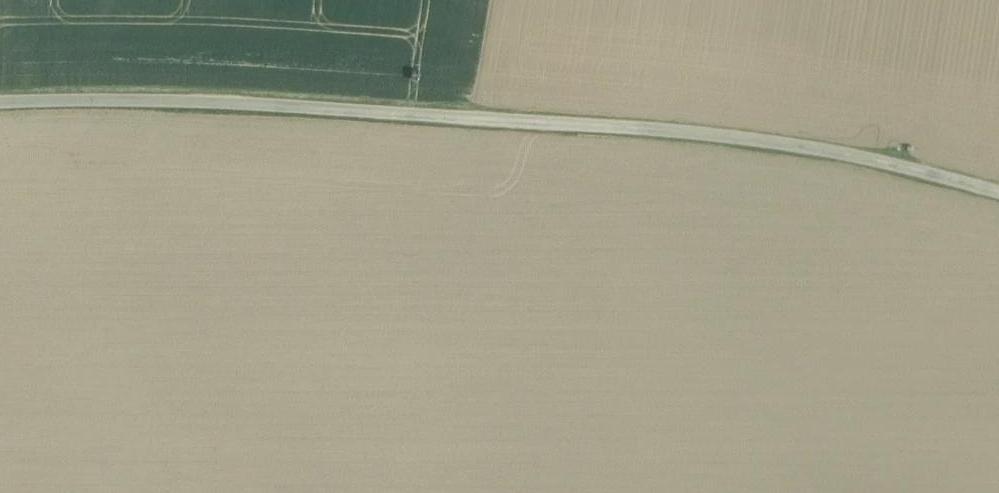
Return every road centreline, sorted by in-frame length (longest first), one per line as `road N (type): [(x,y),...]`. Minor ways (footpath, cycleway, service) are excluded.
road 1 (unclassified): [(0,102),(231,104),(710,131),(998,183)]

